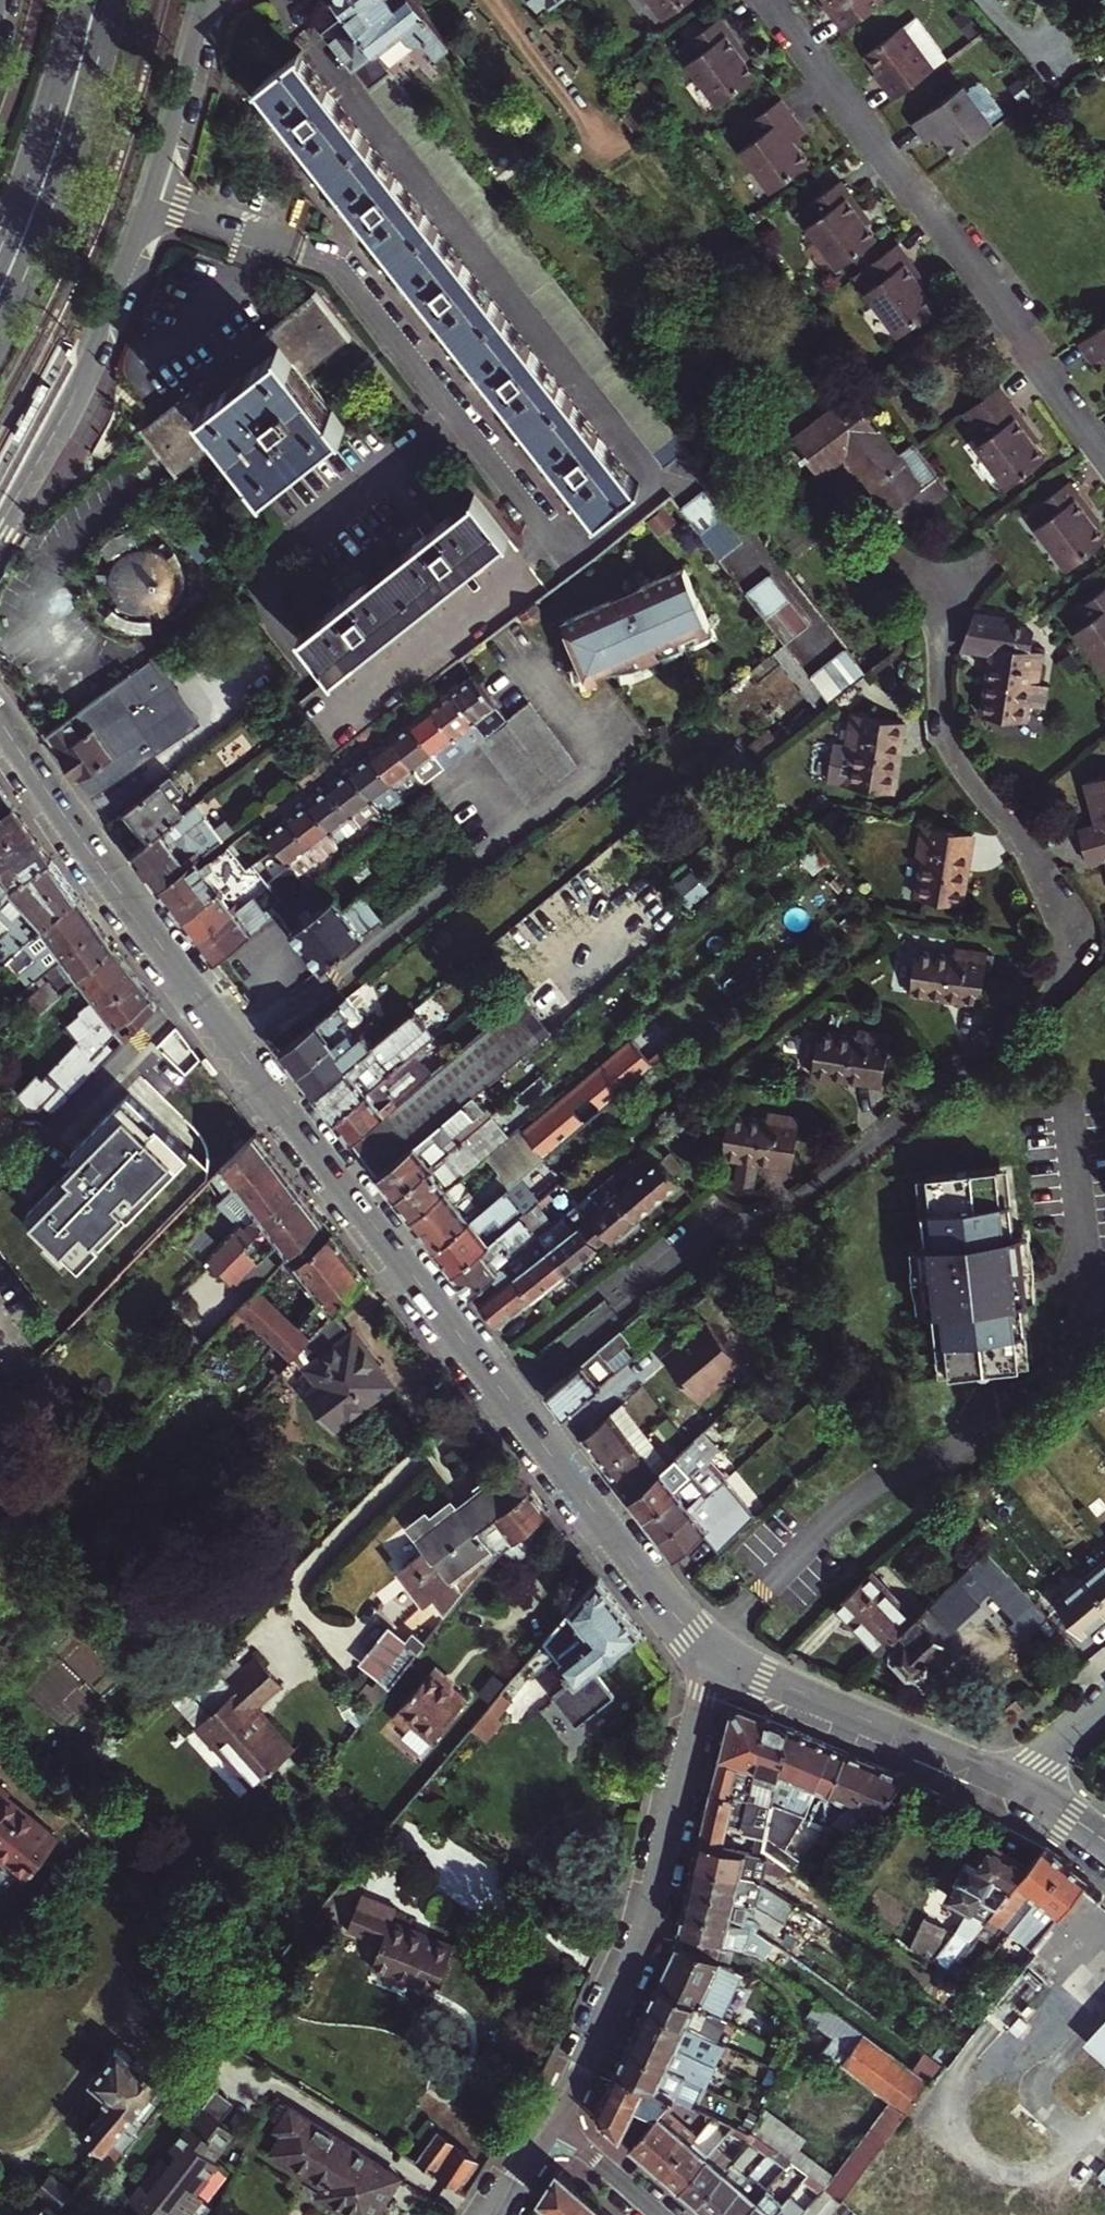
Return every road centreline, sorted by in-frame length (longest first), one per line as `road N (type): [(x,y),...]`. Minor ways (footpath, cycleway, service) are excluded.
road 1 (residential): [(505,1397),(693,1243),(783,1208),(1056,979),(1066,927),(1055,889),(958,760),(942,726),(941,589)]
road 2 (secondary): [(0,725),(133,913),(505,1397)]
road 3 (residential): [(151,195),(327,258),(578,563)]
road 4 (residential): [(770,0),(1104,451)]
road 5 (residential): [(552,2120),(637,1944),(715,1652)]
road 6 (tertiary): [(0,529),(80,383),(151,195)]
road 7 (primary): [(0,333),(65,179),(115,0)]
road 8 (secondary): [(505,1397),(671,1614),(715,1652)]
road 9 (secondary): [(715,1652),(1014,1783)]
road 10 (primary): [(77,0),(0,249)]
road 11 (tertiary): [(151,195),(201,0)]
road 12 (residential): [(660,2214),(552,2120)]

